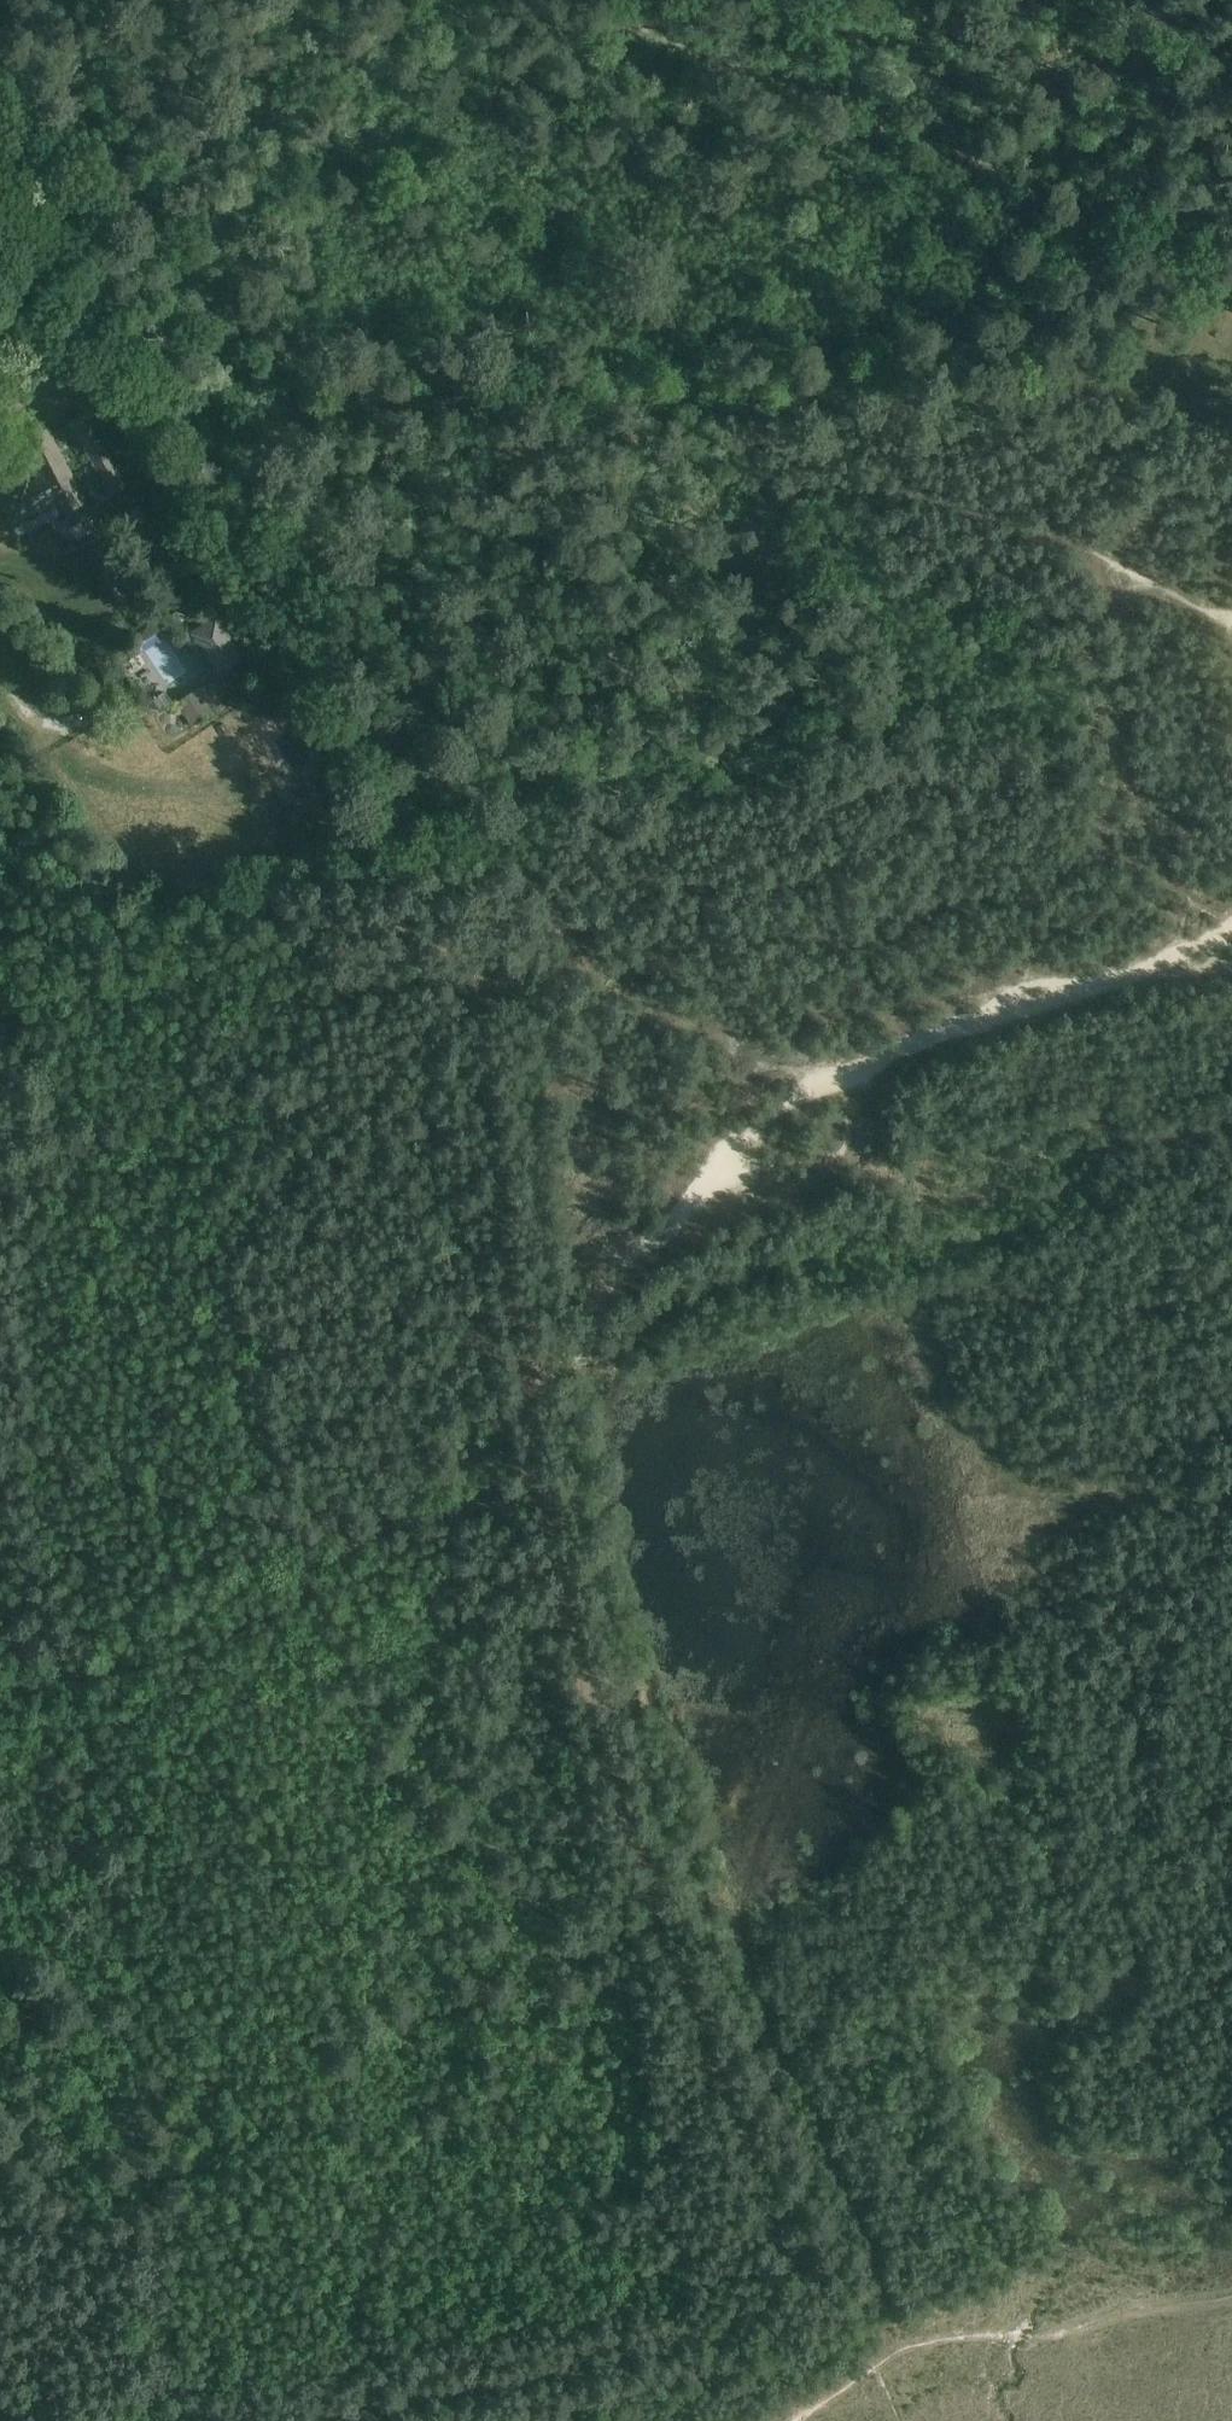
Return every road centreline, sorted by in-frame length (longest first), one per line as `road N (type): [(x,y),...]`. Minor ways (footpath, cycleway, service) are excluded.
road 1 (track): [(1231,396),(65,408)]

